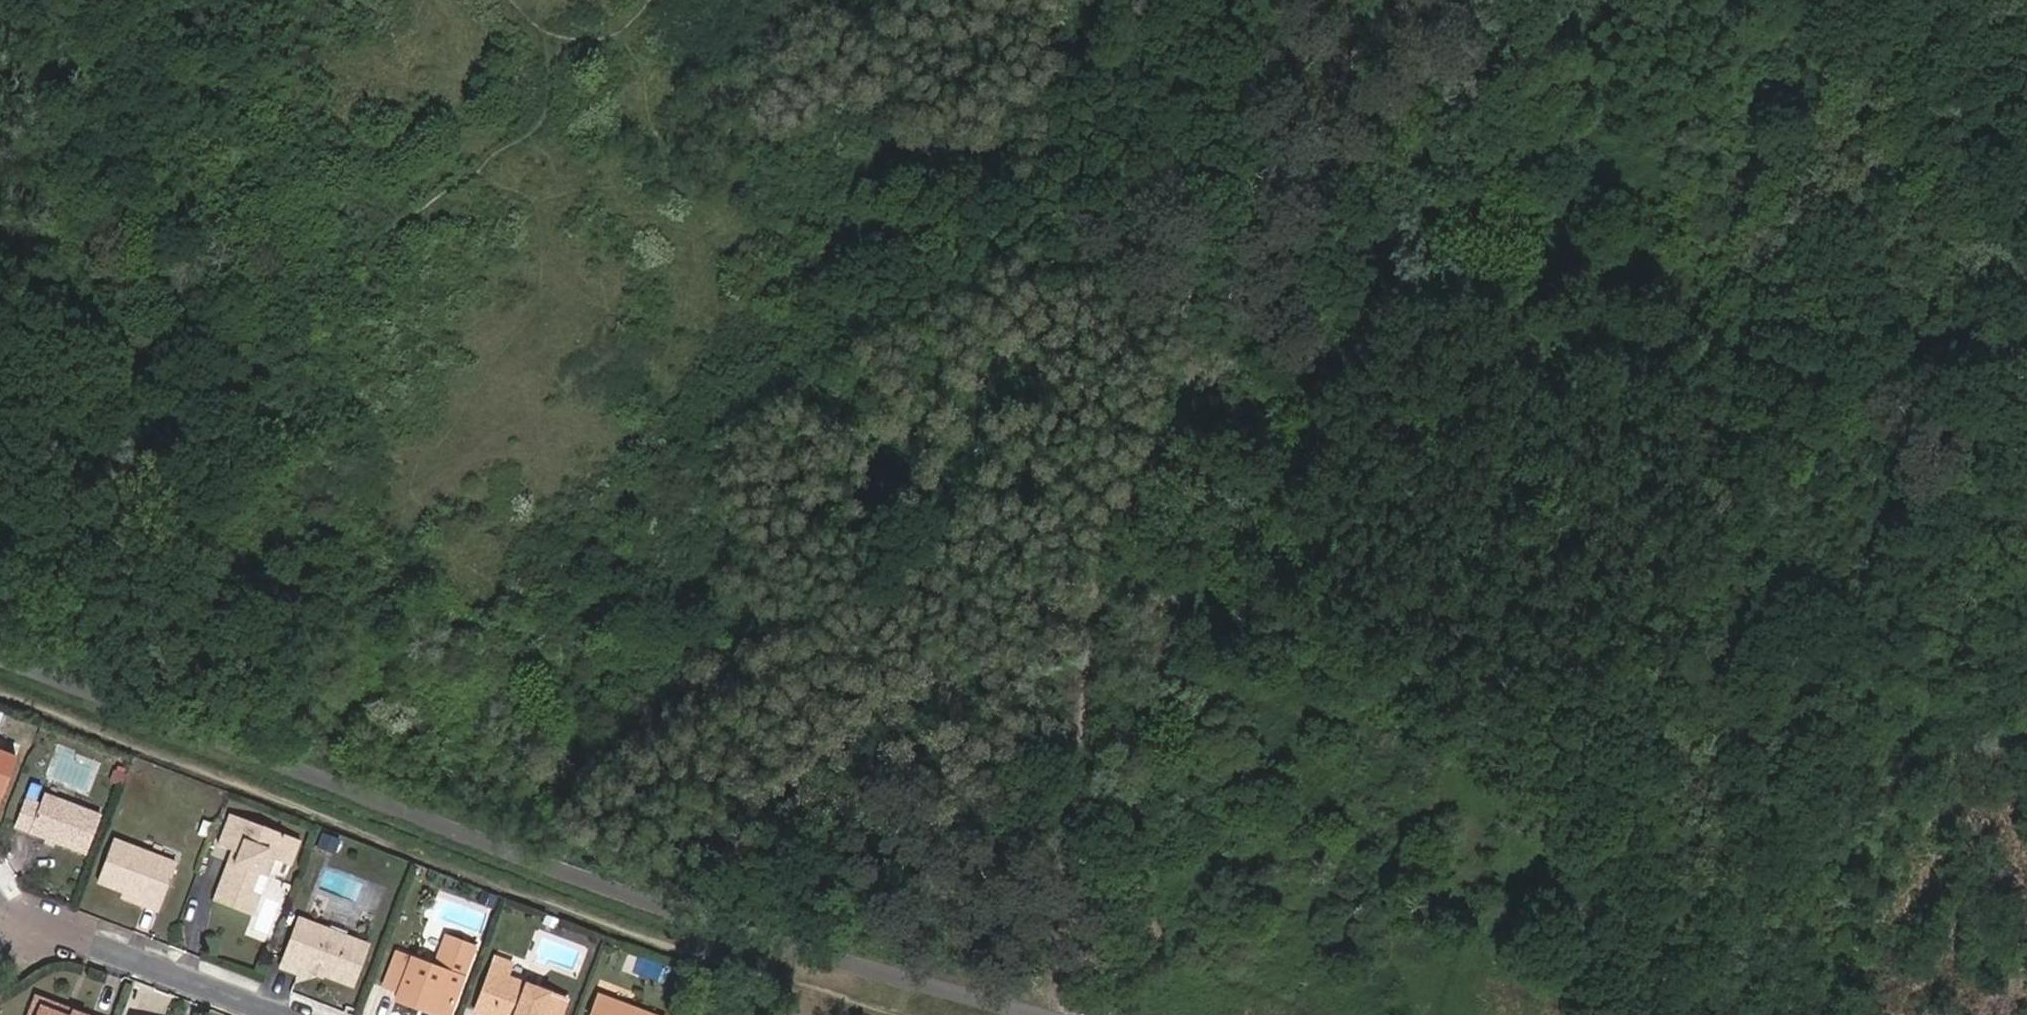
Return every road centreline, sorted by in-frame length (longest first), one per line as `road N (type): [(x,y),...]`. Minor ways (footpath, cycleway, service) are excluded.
road 1 (residential): [(285,1014),(68,934),(15,904),(0,886)]

